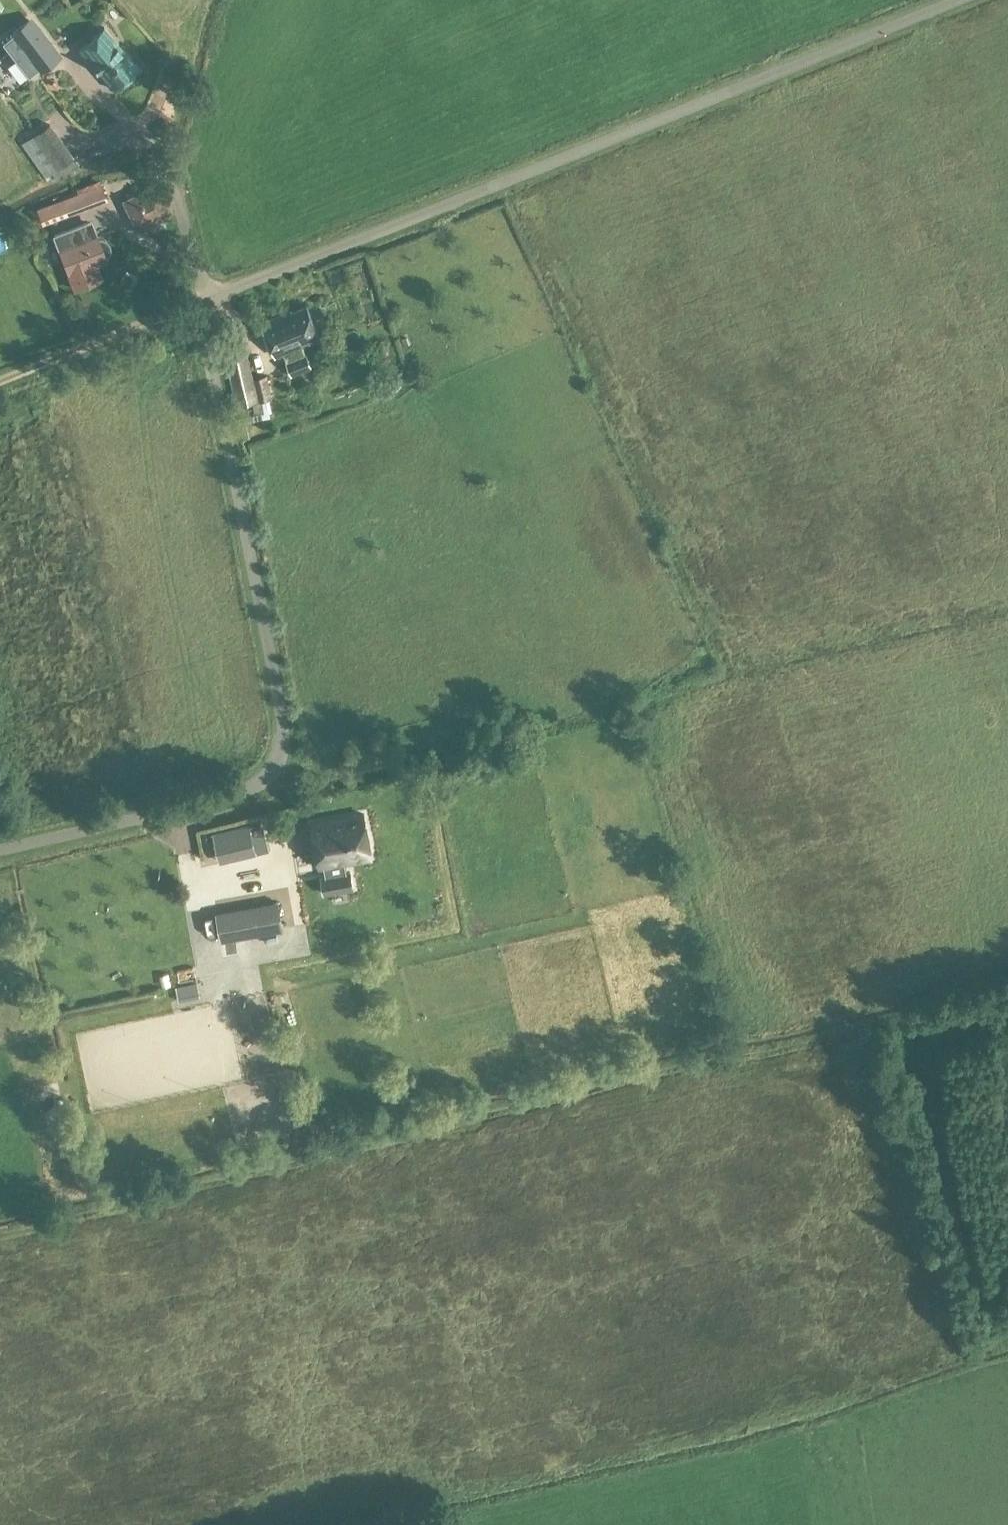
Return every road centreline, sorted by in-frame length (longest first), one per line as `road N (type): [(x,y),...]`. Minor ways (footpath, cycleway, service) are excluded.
road 1 (unclassified): [(0,855),(252,792),(272,768),(283,736),(202,302),(959,0)]
road 2 (track): [(0,383),(202,302)]

